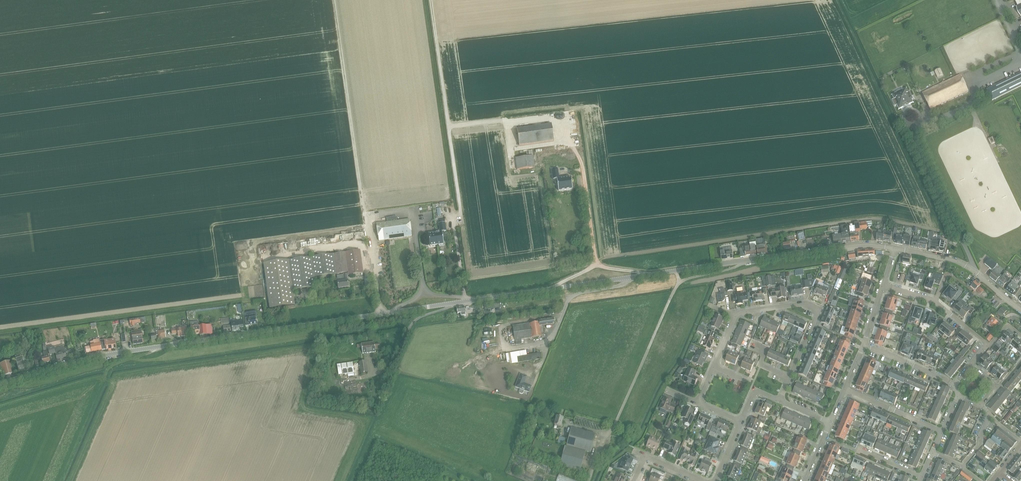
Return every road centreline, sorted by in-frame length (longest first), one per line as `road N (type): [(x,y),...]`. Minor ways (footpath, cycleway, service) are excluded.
road 1 (unclassified): [(745,260),(124,352),(0,384)]
road 2 (track): [(381,313),(334,0)]
road 3 (track): [(835,0),(942,231)]
road 4 (residential): [(608,435),(675,288),(745,260)]
road 5 (track): [(453,219),(461,212),(431,0)]
road 6 (unclassified): [(895,248),(745,260)]
road 7 (unclassified): [(1020,310),(953,260),(895,248)]

